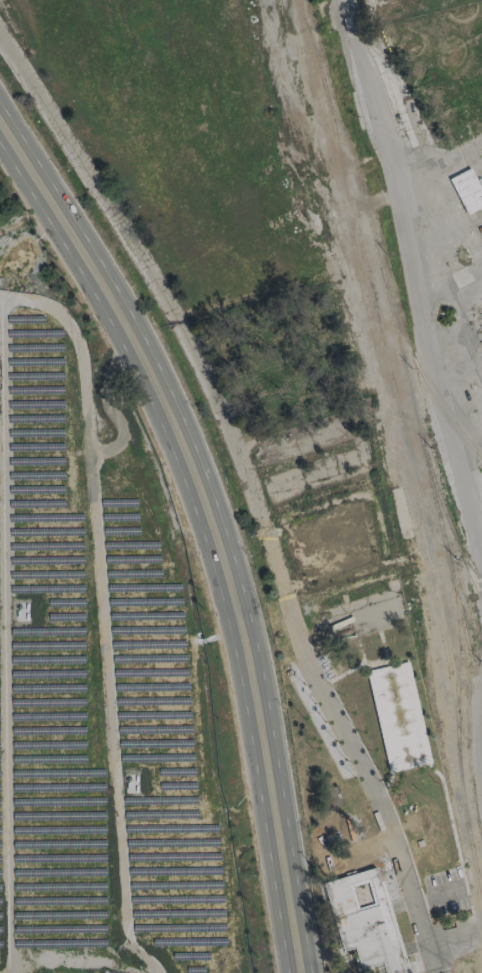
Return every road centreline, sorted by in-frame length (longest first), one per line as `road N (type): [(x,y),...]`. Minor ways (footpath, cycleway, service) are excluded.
road 1 (secondary): [(299,972),(245,654),(190,469),(121,320),(0,125)]

